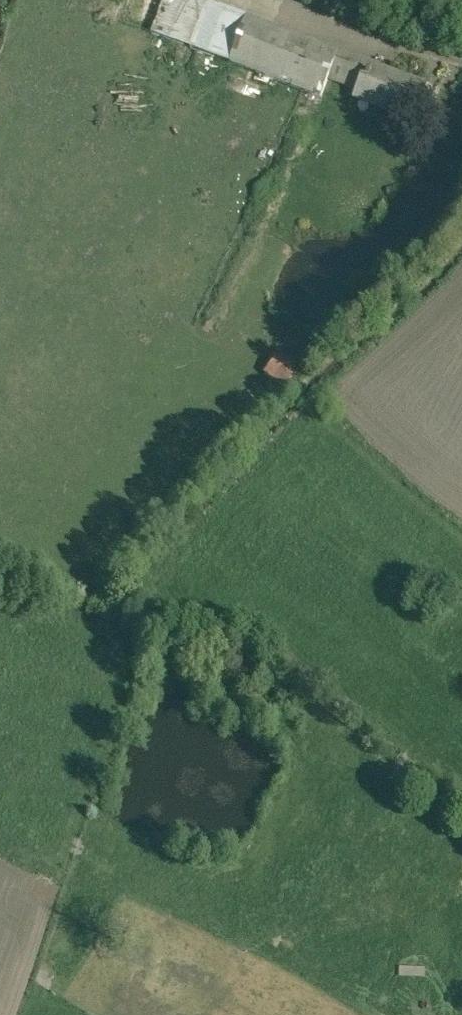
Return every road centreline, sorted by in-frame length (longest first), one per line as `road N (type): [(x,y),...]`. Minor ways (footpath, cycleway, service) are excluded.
road 1 (unclassified): [(461,62),(400,49),(291,0)]

